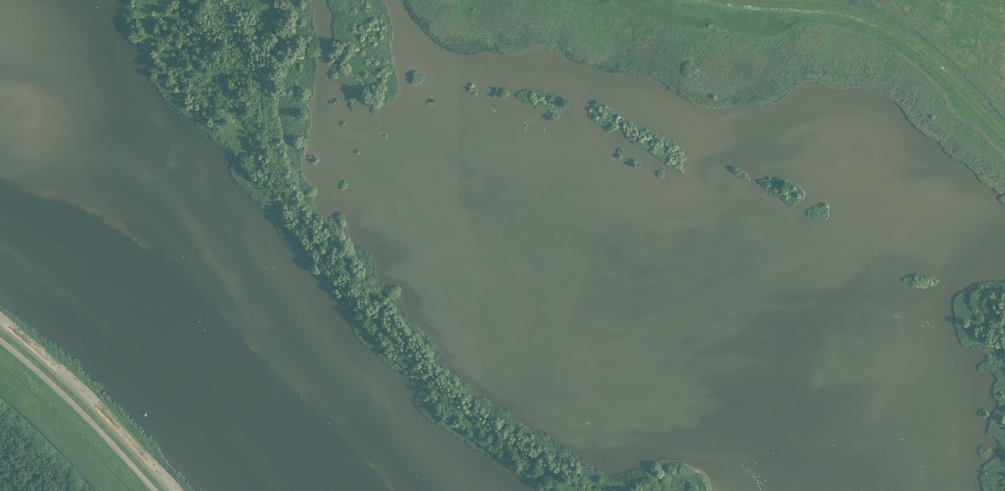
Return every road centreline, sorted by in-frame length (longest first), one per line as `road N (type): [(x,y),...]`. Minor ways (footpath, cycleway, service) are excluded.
road 1 (track): [(1004,135),(907,39),(861,15),(719,0)]
road 2 (tertiary): [(0,340),(156,490)]

